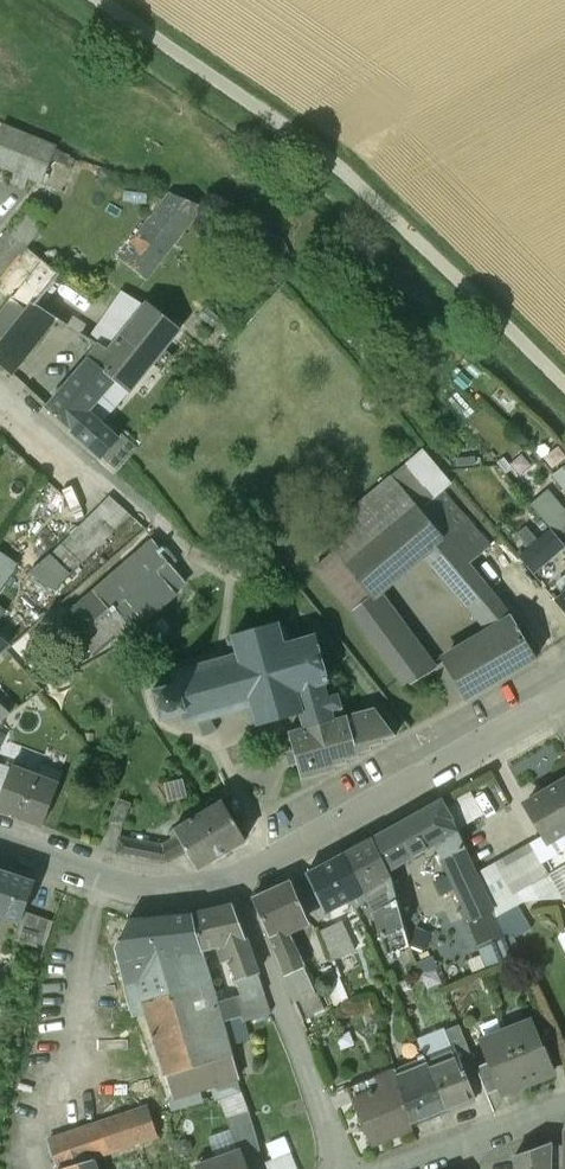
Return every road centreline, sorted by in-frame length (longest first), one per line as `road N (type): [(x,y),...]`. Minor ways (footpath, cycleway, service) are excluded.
road 1 (track): [(99,0),(329,159),(564,387)]
road 2 (residential): [(233,880),(564,701)]
road 3 (residential): [(233,880),(331,1129),(333,1168)]
road 4 (residential): [(0,840),(142,889),(176,893),(233,880)]
road 5 (residential): [(183,541),(0,398)]
road 6 (residential): [(401,1168),(564,1107)]

